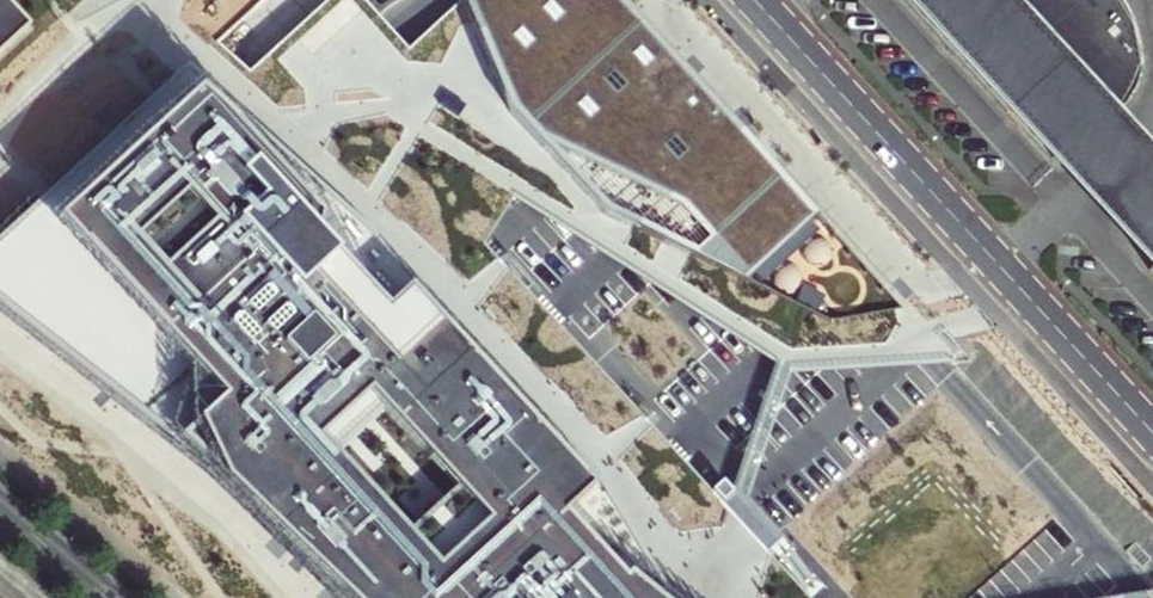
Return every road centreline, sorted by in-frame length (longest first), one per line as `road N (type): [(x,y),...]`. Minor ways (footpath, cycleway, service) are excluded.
road 1 (residential): [(1152,432),(755,0)]
road 2 (primary): [(108,597),(0,506)]

